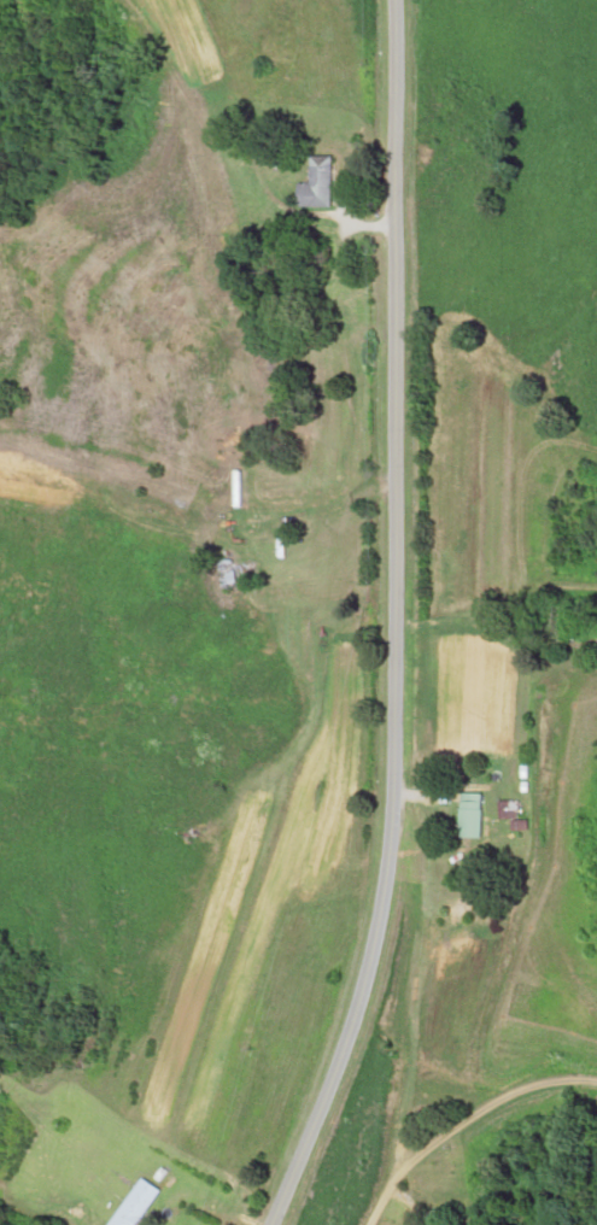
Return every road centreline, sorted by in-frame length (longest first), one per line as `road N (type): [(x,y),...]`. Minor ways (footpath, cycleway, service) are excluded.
road 1 (tertiary): [(202,1224),(320,994),(338,893),(350,0)]
road 2 (residential): [(340,345),(46,248),(0,141)]
road 3 (residential): [(596,1055),(520,1071),(444,1132),(378,1224)]

